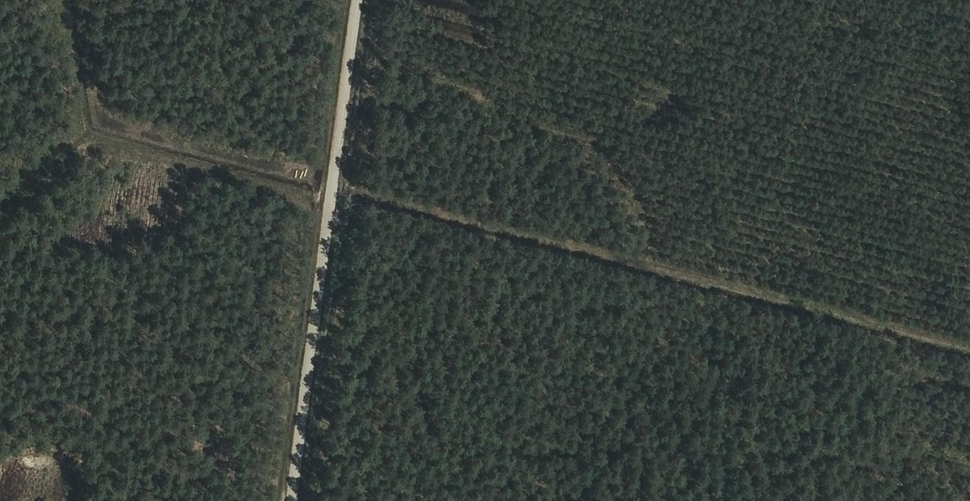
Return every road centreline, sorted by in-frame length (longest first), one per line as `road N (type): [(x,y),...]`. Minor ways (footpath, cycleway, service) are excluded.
road 1 (track): [(335,209),(969,369)]
road 2 (track): [(342,150),(969,316)]
road 3 (track): [(296,500),(362,0)]

